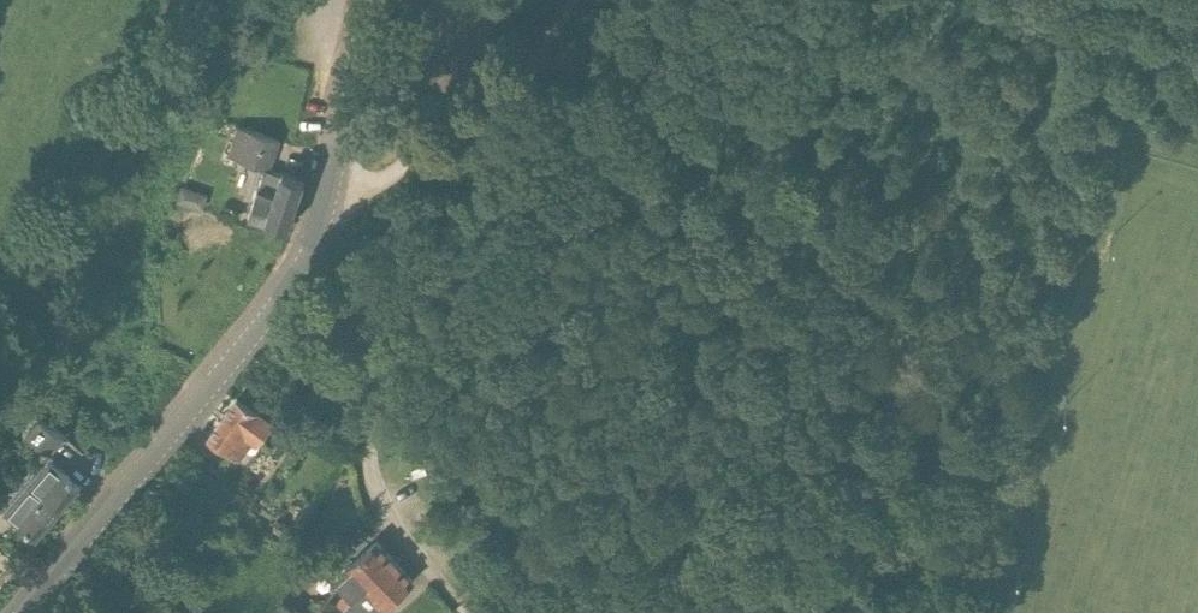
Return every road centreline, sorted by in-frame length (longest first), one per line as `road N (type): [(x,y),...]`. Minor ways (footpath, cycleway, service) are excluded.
road 1 (tertiary): [(24,612),(268,316),(311,250),(334,181),(370,0)]
road 2 (track): [(465,119),(483,132),(484,156),(383,395),(370,466),(391,522),(465,612)]
road 3 (track): [(502,84),(387,179),(326,211)]

